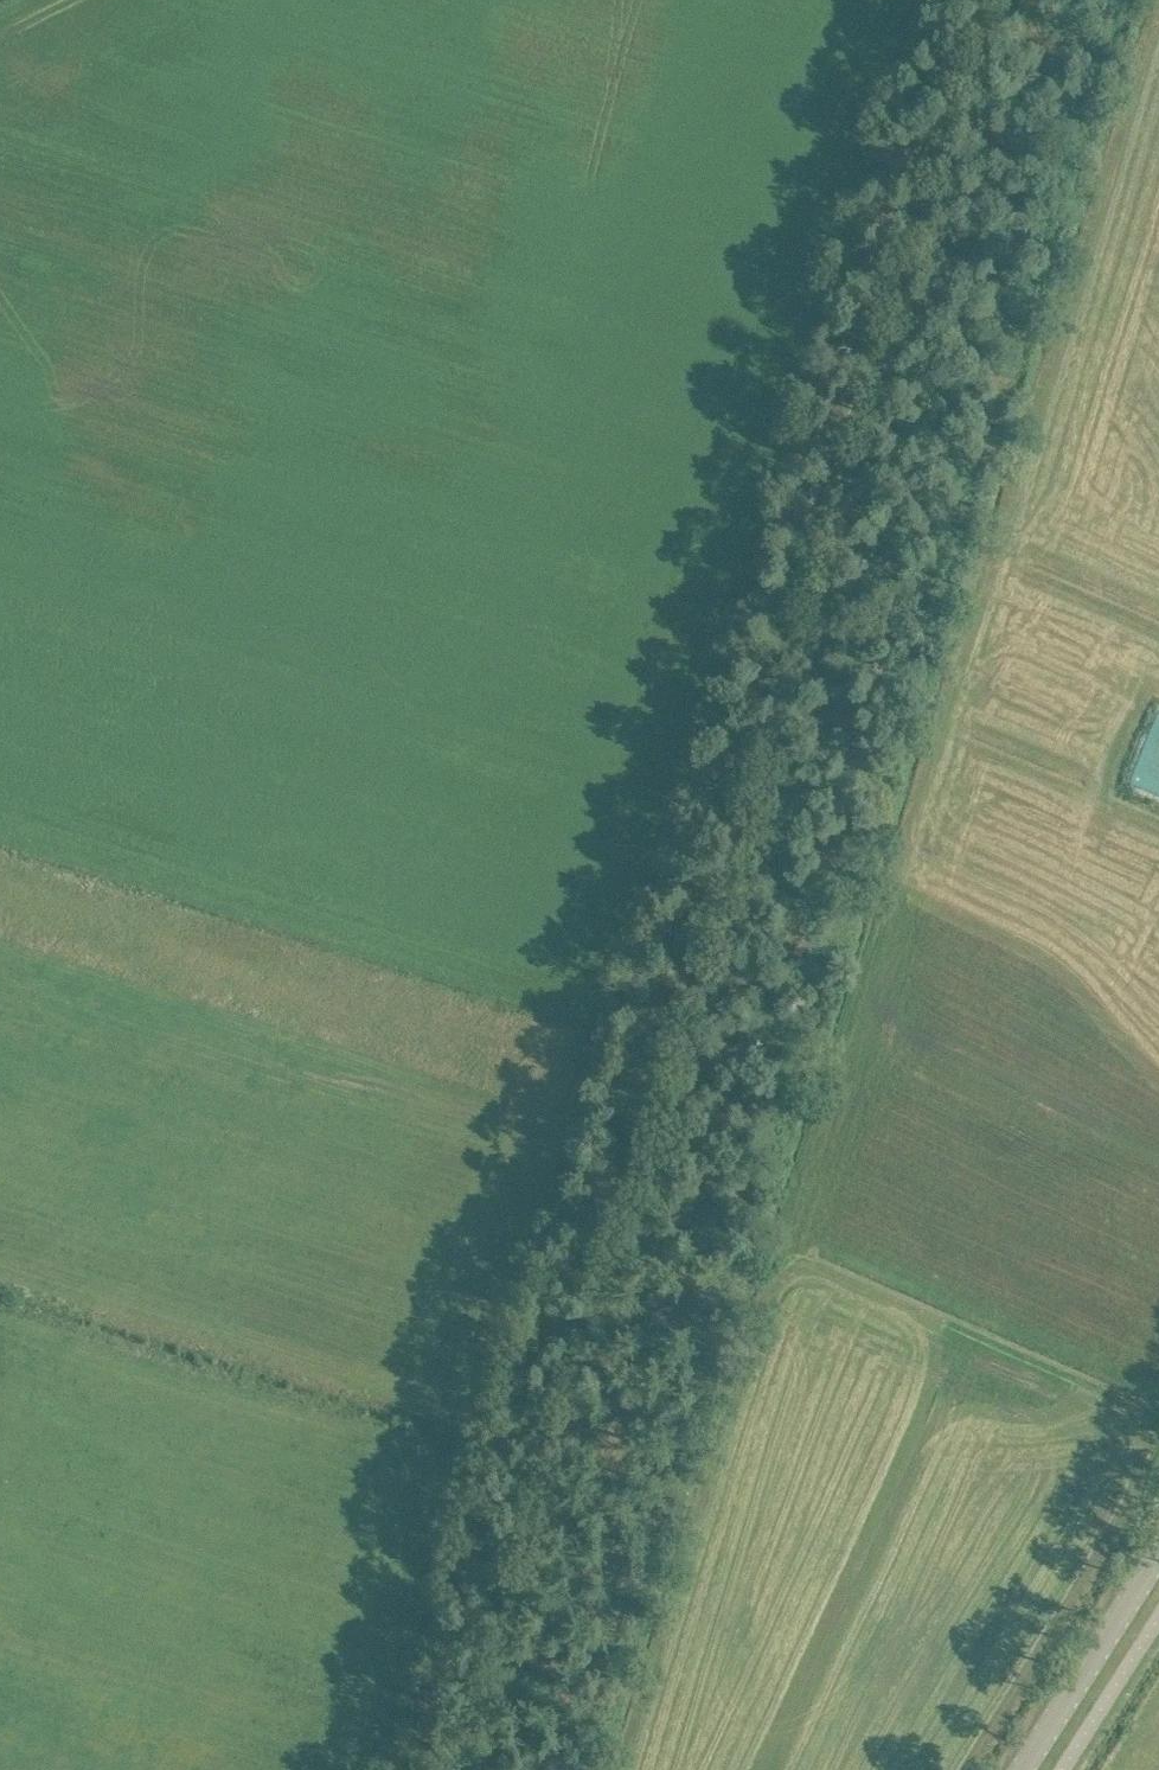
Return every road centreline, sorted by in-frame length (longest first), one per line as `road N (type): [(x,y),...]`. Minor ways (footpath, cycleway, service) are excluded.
road 1 (tertiary): [(1023,1769),(1158,1555)]

